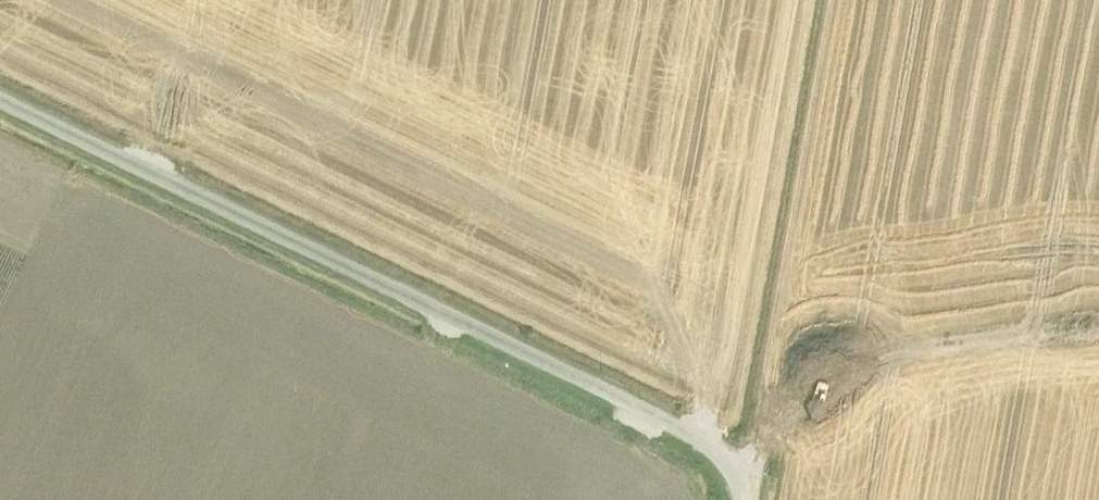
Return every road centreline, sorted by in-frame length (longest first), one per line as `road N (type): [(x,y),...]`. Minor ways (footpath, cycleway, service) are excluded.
road 1 (unclassified): [(739,499),(741,485),(723,451),(673,422),(0,97)]

